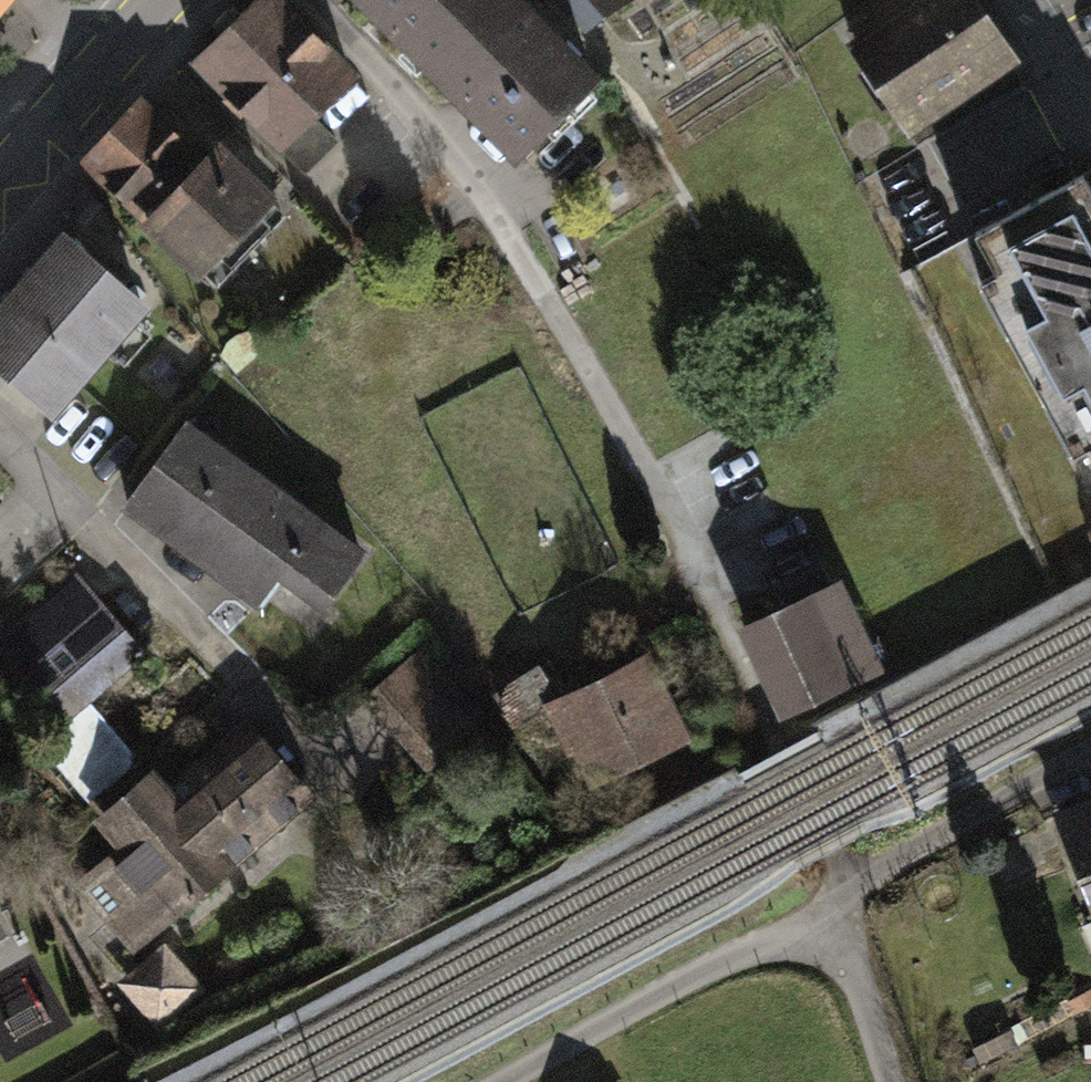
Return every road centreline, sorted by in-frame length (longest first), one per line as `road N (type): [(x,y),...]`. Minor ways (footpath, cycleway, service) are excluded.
road 1 (residential): [(317,0),(553,310),(787,759),(846,900)]
road 2 (residential): [(527,1081),(846,900)]
road 3 (residential): [(846,900),(1090,764)]
road 4 (primary): [(0,187),(159,0)]
road 5 (residential): [(846,900),(902,1081)]

